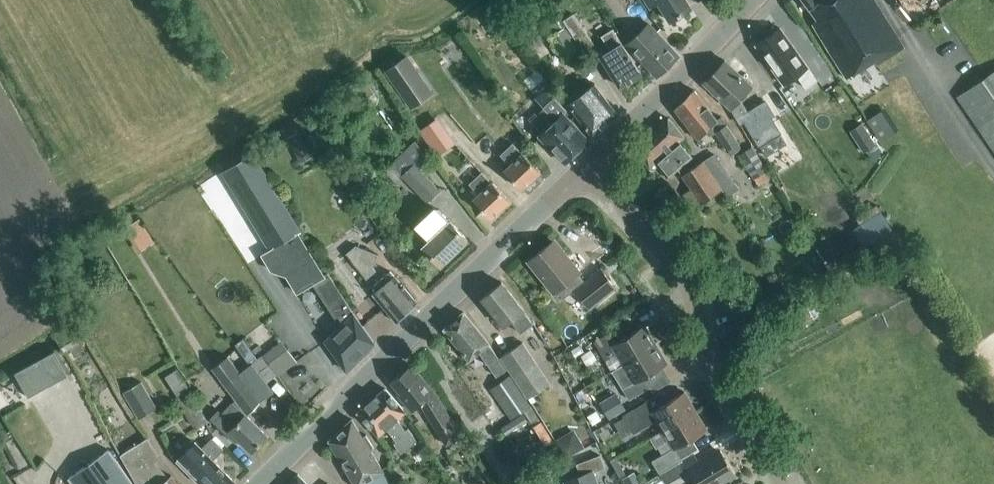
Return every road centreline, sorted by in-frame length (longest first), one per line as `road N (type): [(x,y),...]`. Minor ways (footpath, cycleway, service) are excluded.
road 1 (tertiary): [(262,483),(585,170)]
road 2 (residential): [(785,483),(714,367),(682,268),(585,170)]
road 3 (tertiary): [(585,170),(756,0)]

